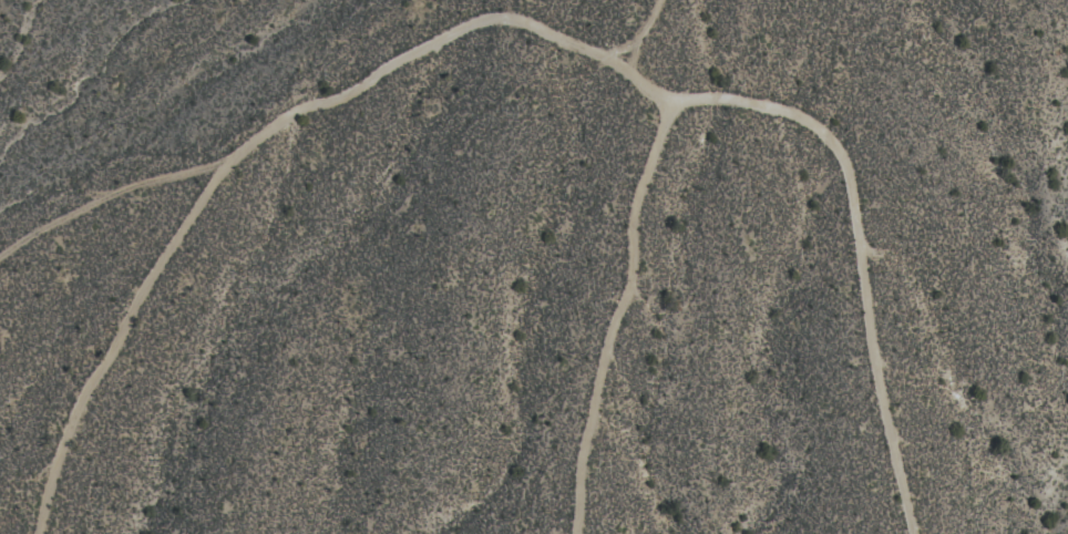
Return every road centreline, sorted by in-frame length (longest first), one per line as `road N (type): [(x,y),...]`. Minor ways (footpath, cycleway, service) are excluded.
road 1 (track): [(34,533),(41,470),(217,167),(492,12),(613,65),(659,0)]
road 2 (track): [(909,533),(853,155),(774,107),(671,100),(613,65)]
road 3 (track): [(671,100),(636,199),(627,286),(581,458),(574,533)]
road 4 (track): [(0,255),(101,199),(217,167)]

